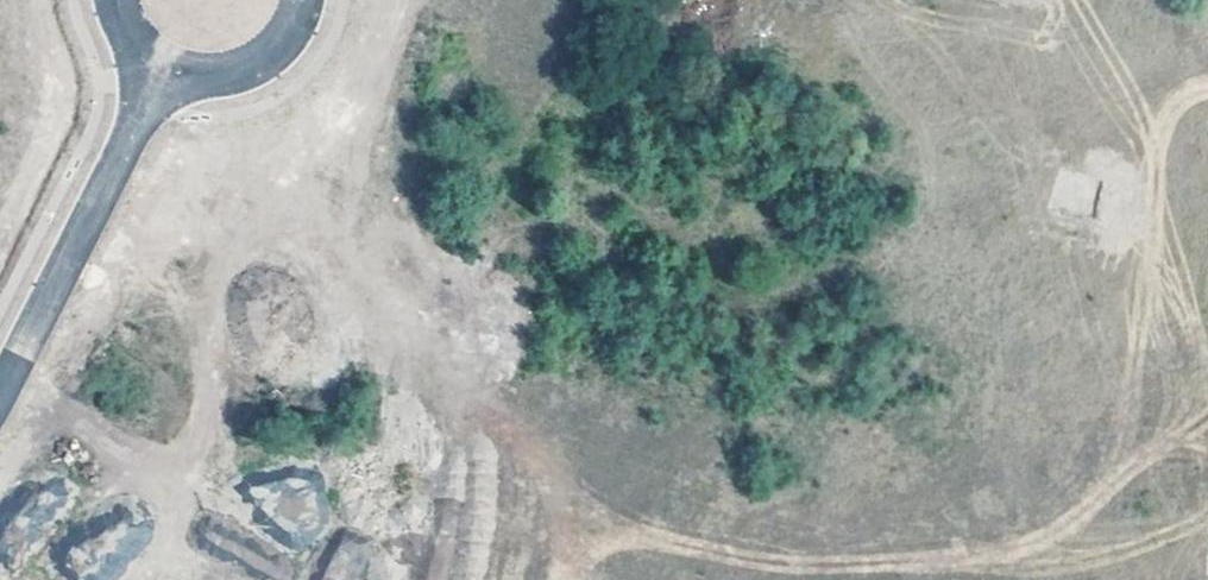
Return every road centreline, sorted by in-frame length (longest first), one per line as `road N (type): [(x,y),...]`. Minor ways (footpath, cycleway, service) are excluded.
road 1 (unclassified): [(0,393),(164,65)]
road 2 (unclassified): [(164,65),(214,76),(239,71),(282,42),(301,0)]

